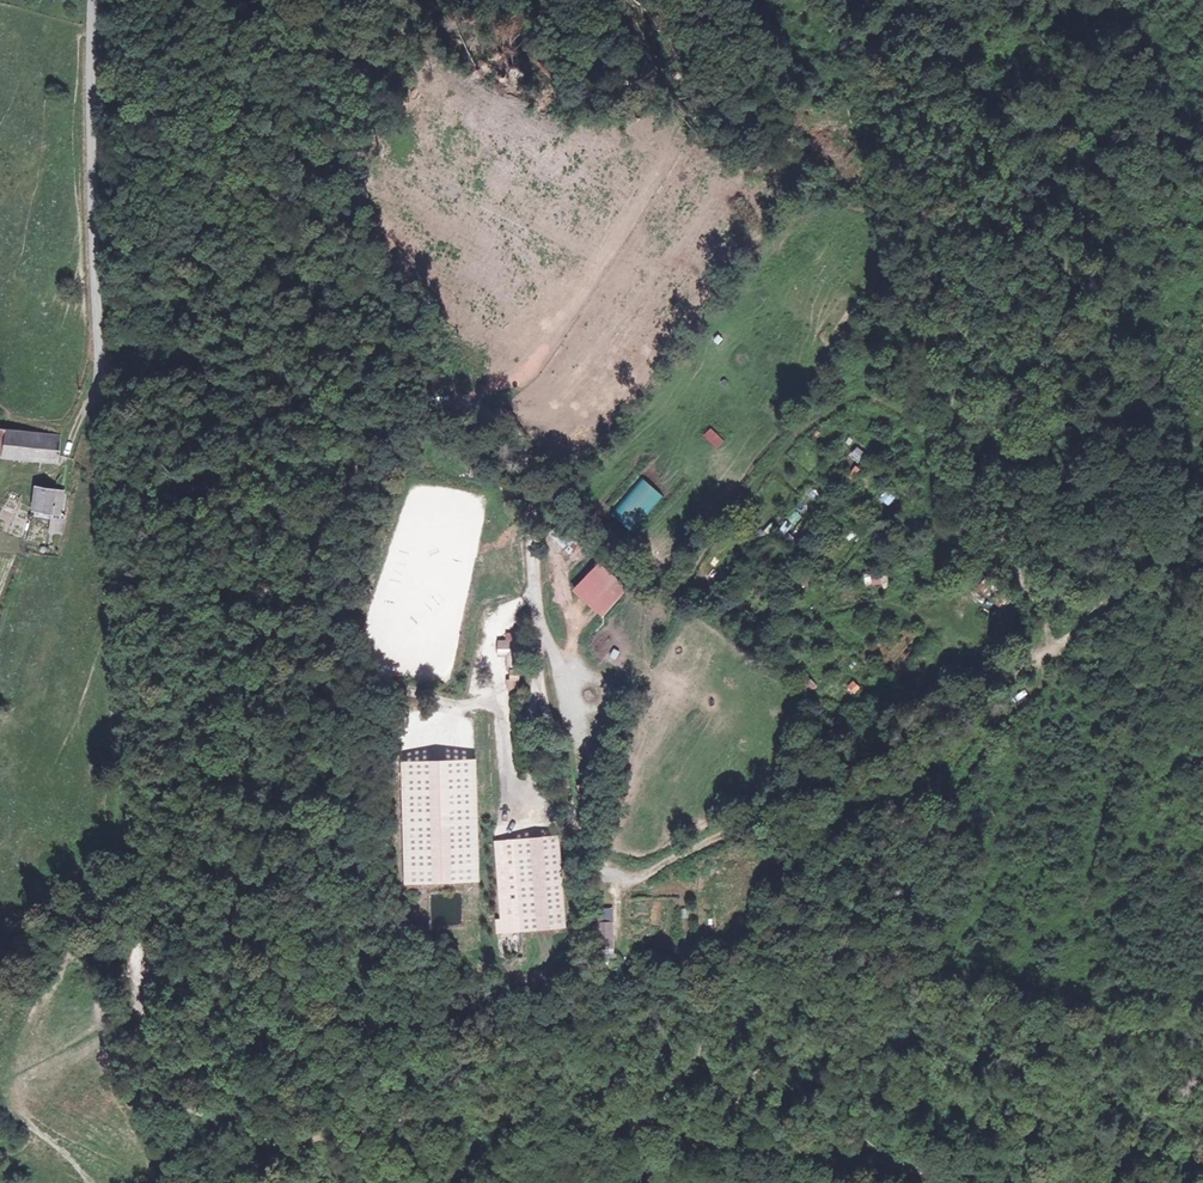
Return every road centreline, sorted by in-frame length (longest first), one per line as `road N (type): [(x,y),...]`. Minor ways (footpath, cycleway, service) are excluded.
road 1 (track): [(162,1074),(209,1067),(231,1028),(240,888),(294,609),(324,536),(371,464),(418,429),(450,417),(489,418),(527,455),(542,499),(542,686),(576,831),(611,885),(656,871),(970,708),(1202,522)]
road 2 (track): [(162,1074),(177,1098),(209,1118),(279,1145),(506,1106),(739,1128),(875,1159)]
road 3 (unclassified): [(93,398),(145,813),(162,1074)]
road 4 (residential): [(95,0),(100,351),(93,398)]
road 5 (track): [(875,1159),(1014,1182)]

